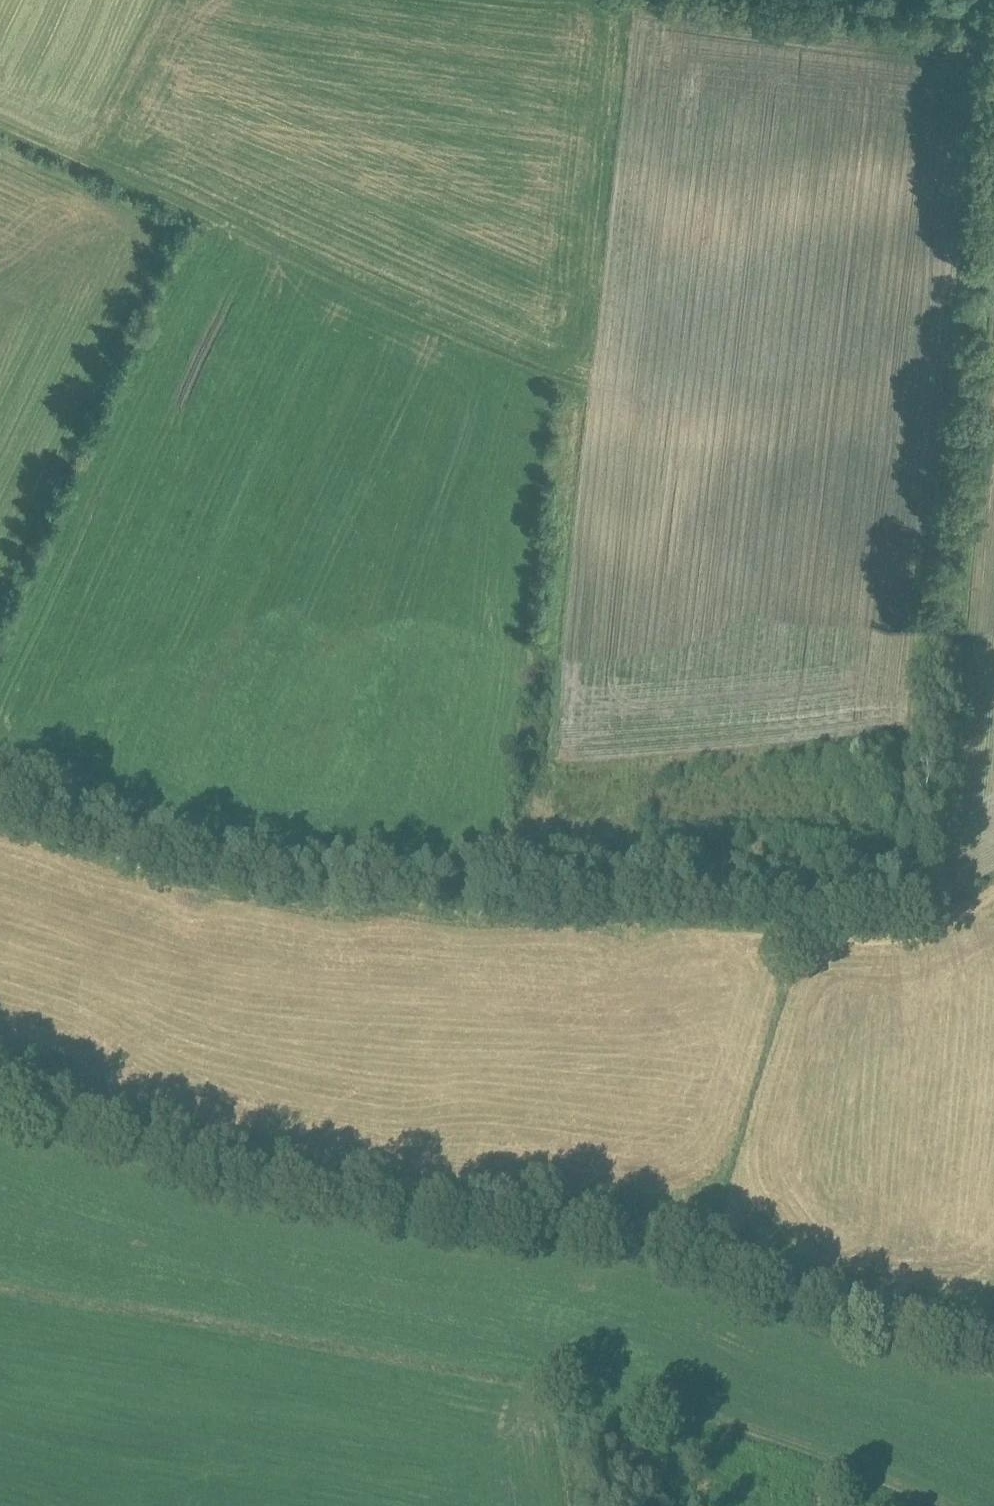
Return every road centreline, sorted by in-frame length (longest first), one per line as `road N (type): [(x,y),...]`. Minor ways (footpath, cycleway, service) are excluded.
road 1 (track): [(0,129),(556,385)]
road 2 (track): [(503,963),(903,944),(993,893)]

